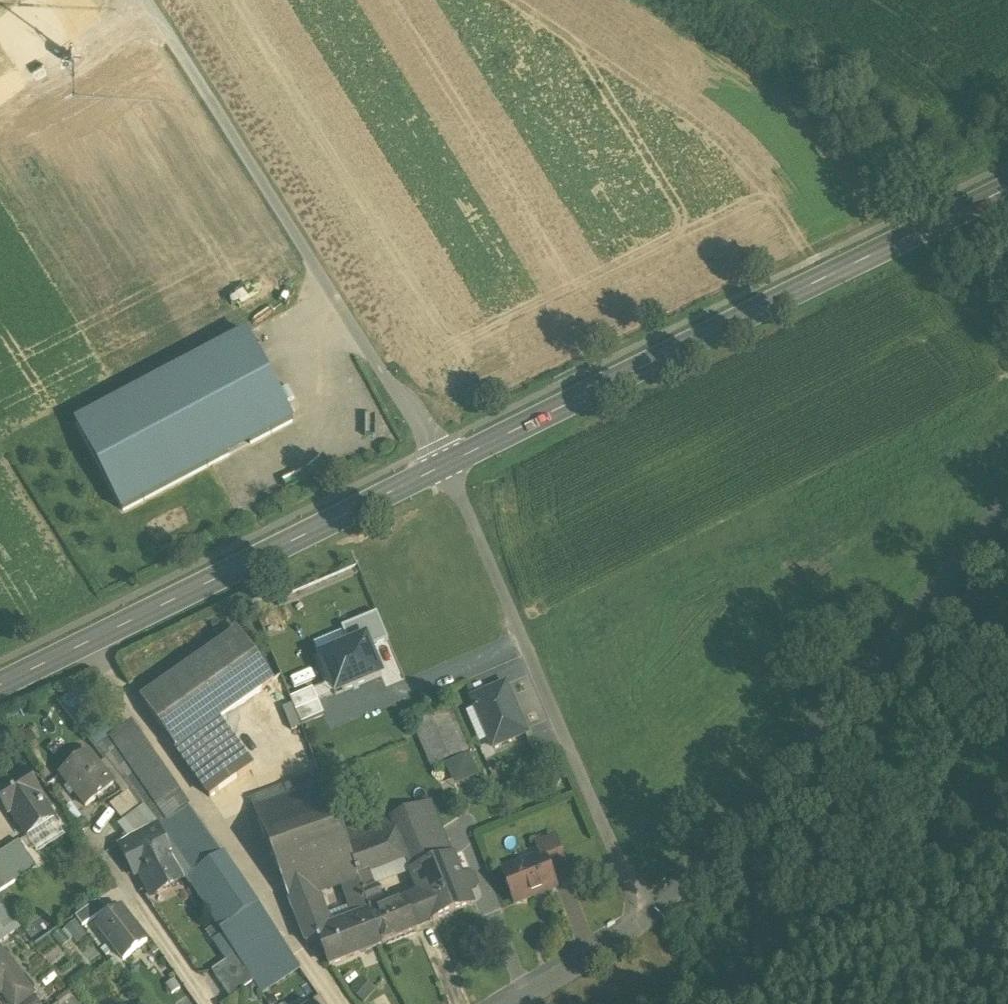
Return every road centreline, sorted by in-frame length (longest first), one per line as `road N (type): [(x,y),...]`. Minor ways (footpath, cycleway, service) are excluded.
road 1 (secondary): [(1007,190),(447,468)]
road 2 (unclassified): [(447,468),(149,0)]
road 3 (residential): [(1007,506),(685,882),(644,918)]
road 4 (secondary): [(447,468),(0,687)]
road 5 (residential): [(644,918),(447,468)]
road 6 (track): [(658,0),(808,109),(916,235)]
road 7 (residential): [(98,827),(129,891),(210,1003)]
road 8 (residential): [(644,918),(512,1003)]

